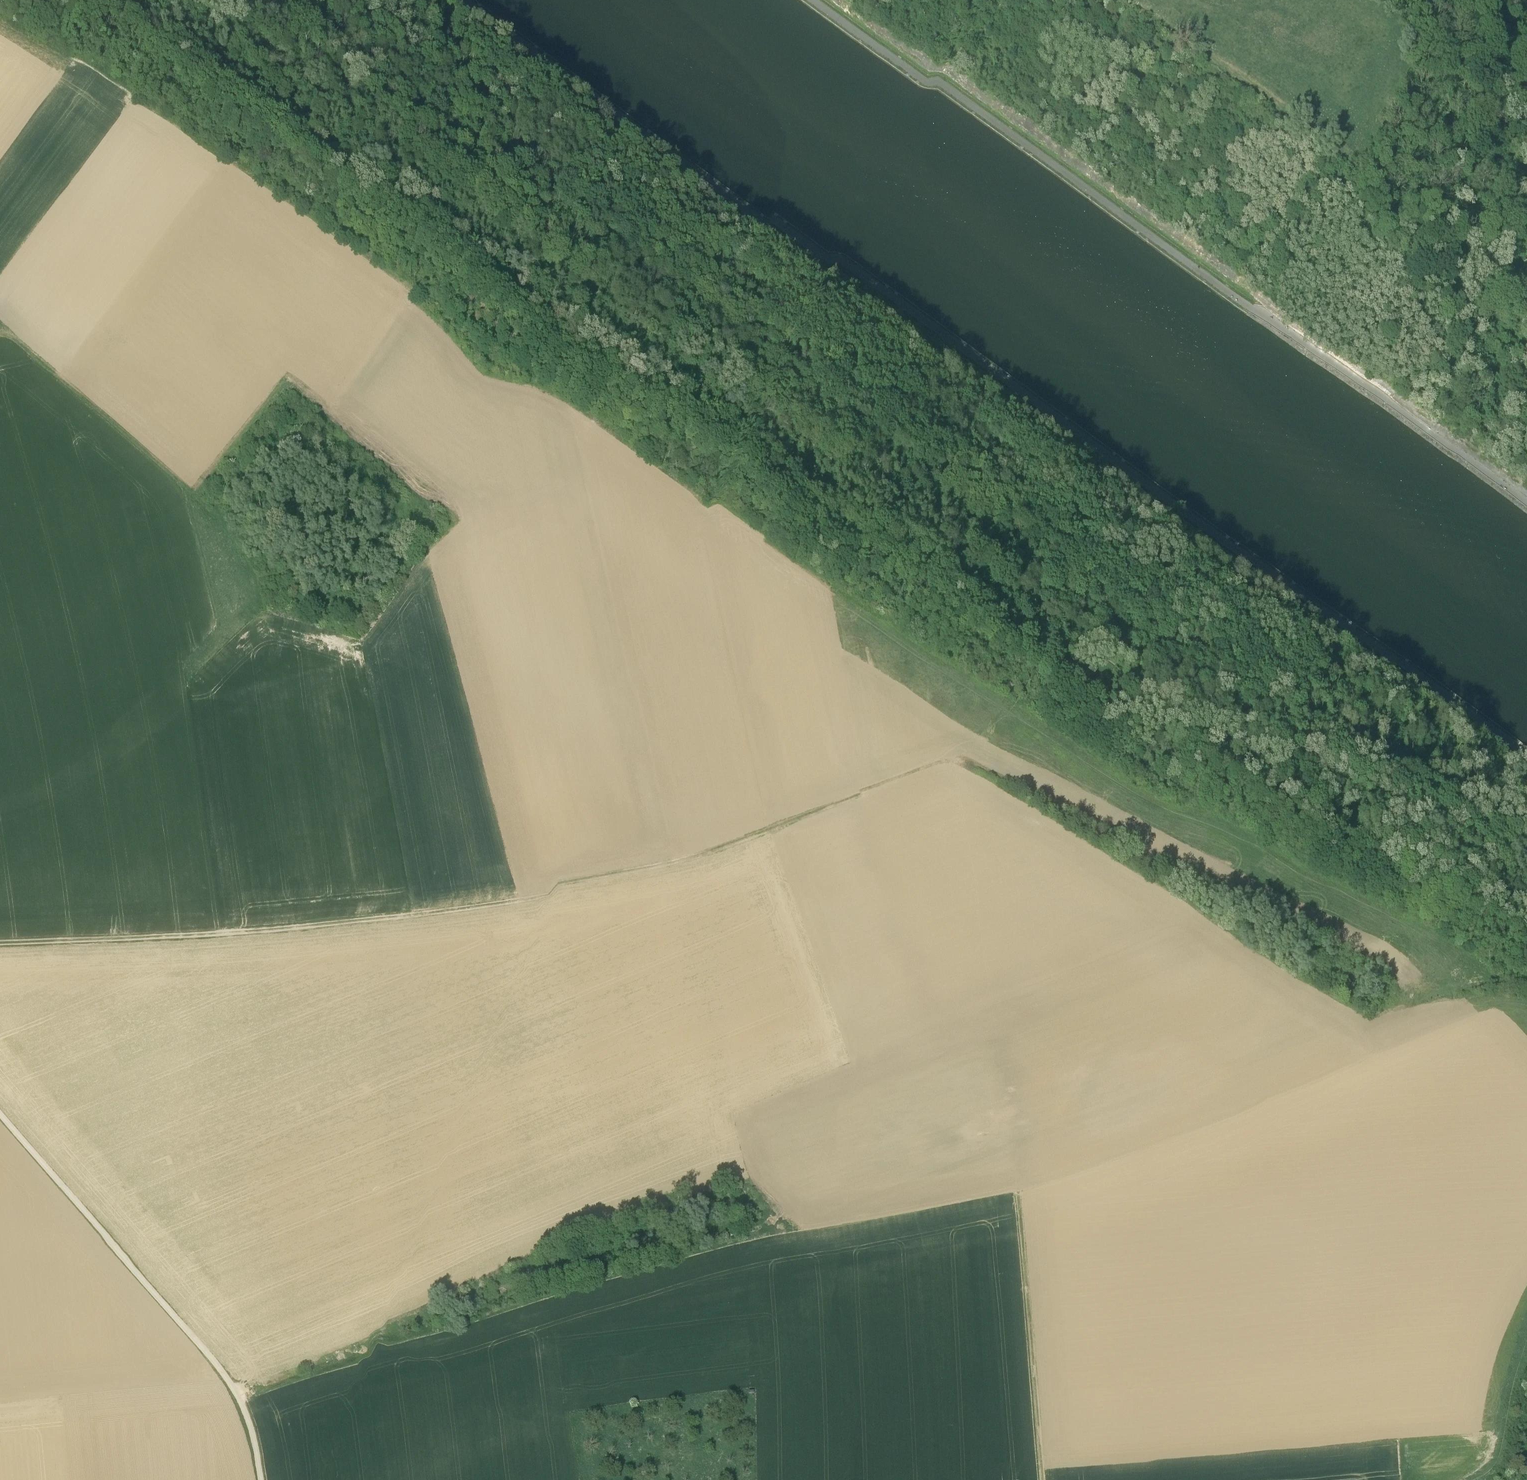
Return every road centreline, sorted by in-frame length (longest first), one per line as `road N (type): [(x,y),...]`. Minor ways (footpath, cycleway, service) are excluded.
road 1 (track): [(867,807),(661,881),(400,922),(0,950)]
road 2 (unclassified): [(262,1479),(243,1409),(222,1372),(0,1118)]
road 3 (track): [(1044,1479),(1022,1210)]
road 4 (track): [(0,343),(18,349),(190,495)]

